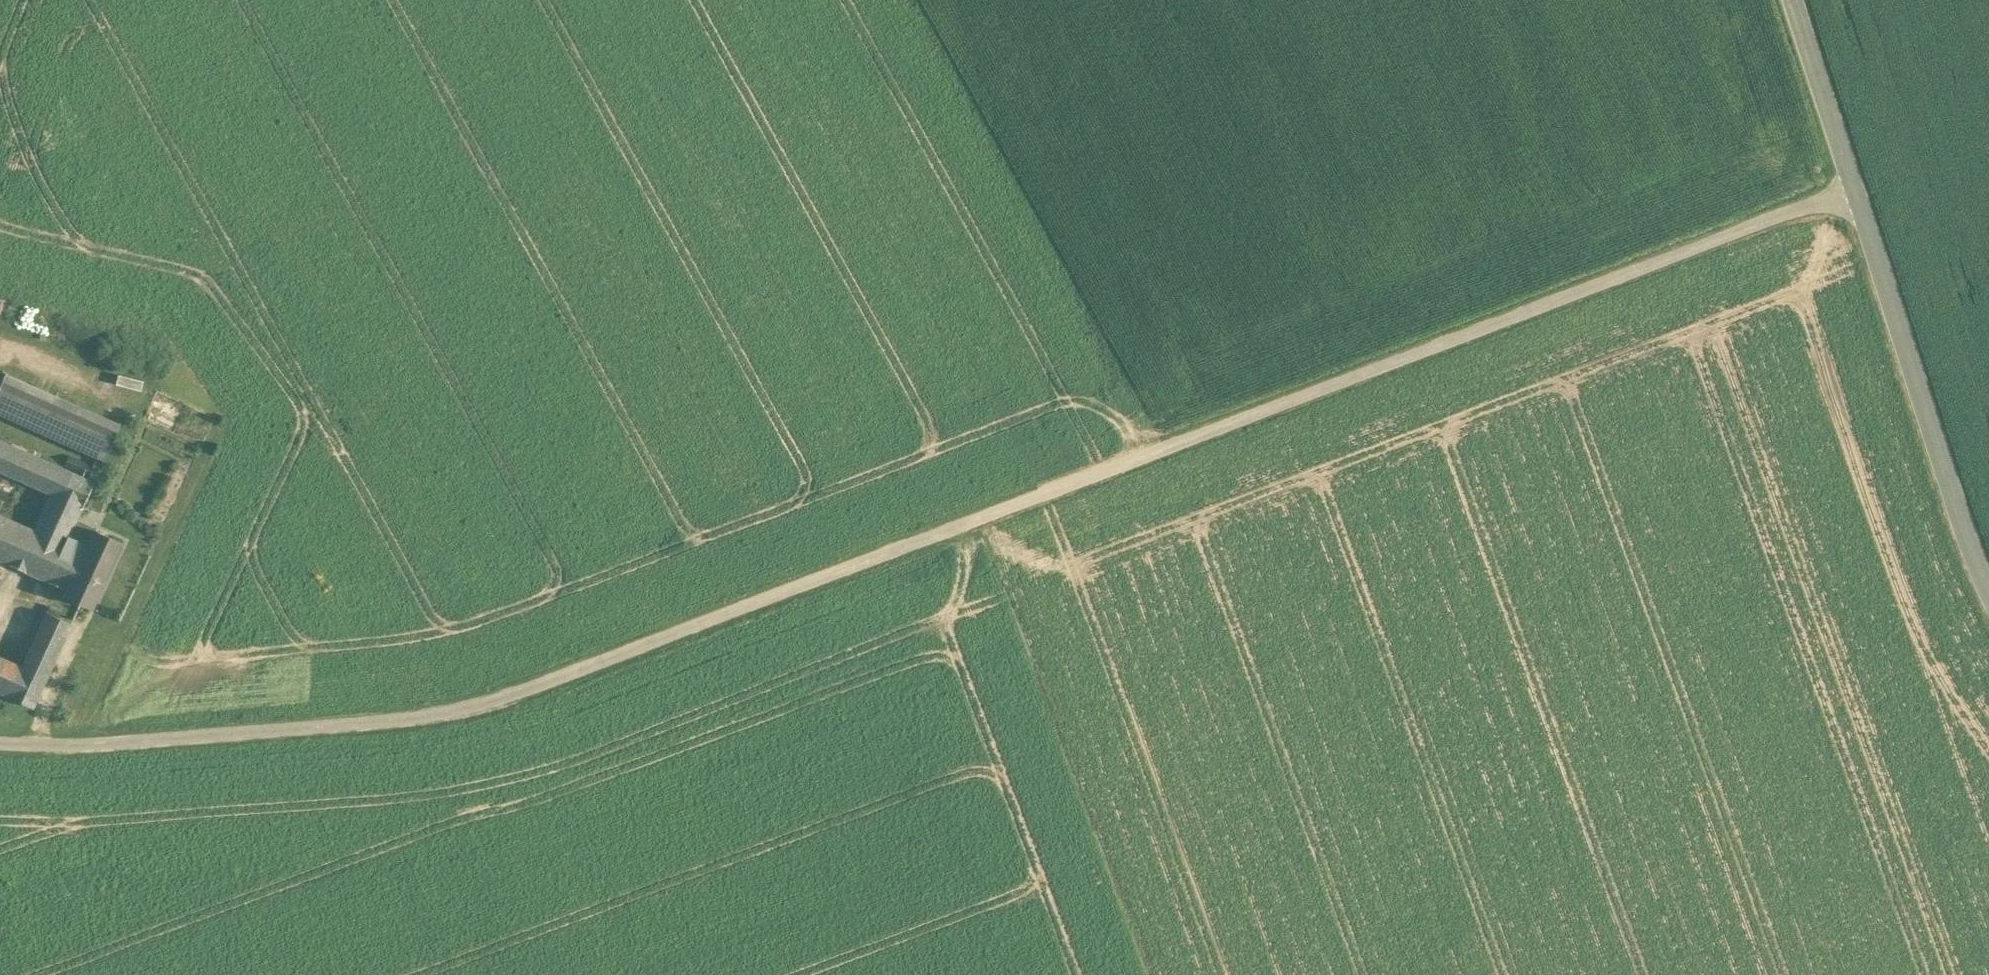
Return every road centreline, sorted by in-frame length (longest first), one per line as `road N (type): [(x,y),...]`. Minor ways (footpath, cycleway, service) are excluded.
road 1 (unclassified): [(1854,191),(469,709),(267,732),(0,745)]
road 2 (residential): [(1988,593),(1854,191)]
road 3 (residential): [(1854,191),(1793,0)]

